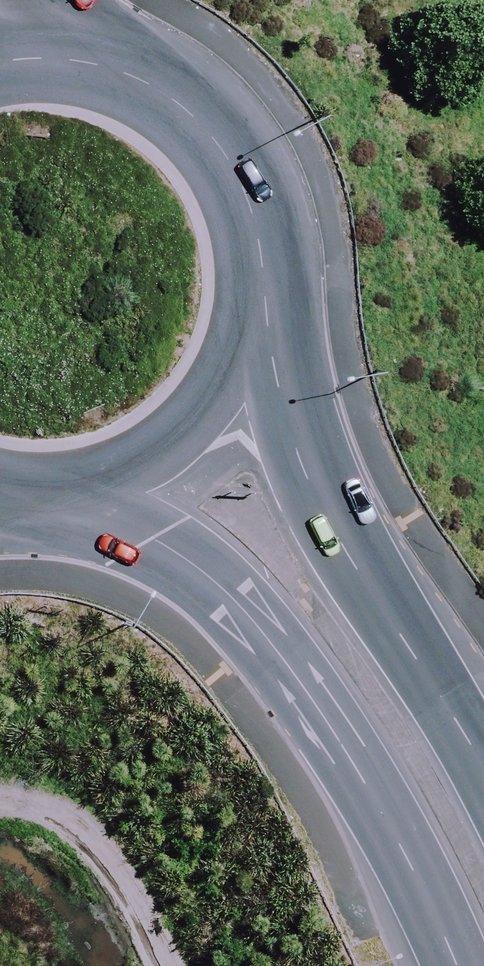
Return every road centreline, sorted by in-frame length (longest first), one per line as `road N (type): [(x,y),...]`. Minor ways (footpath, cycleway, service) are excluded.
road 1 (secondary): [(453,965),(342,742),(269,641),(153,536),(97,498)]
road 2 (secondary): [(265,364),(342,545),(483,764)]
road 3 (secondary): [(126,67),(205,116),(242,178),(262,236),(270,303),(265,364)]
road 4 (secondary): [(265,364),(198,442),(97,498)]
road 5 (secondary): [(0,62),(126,67)]

